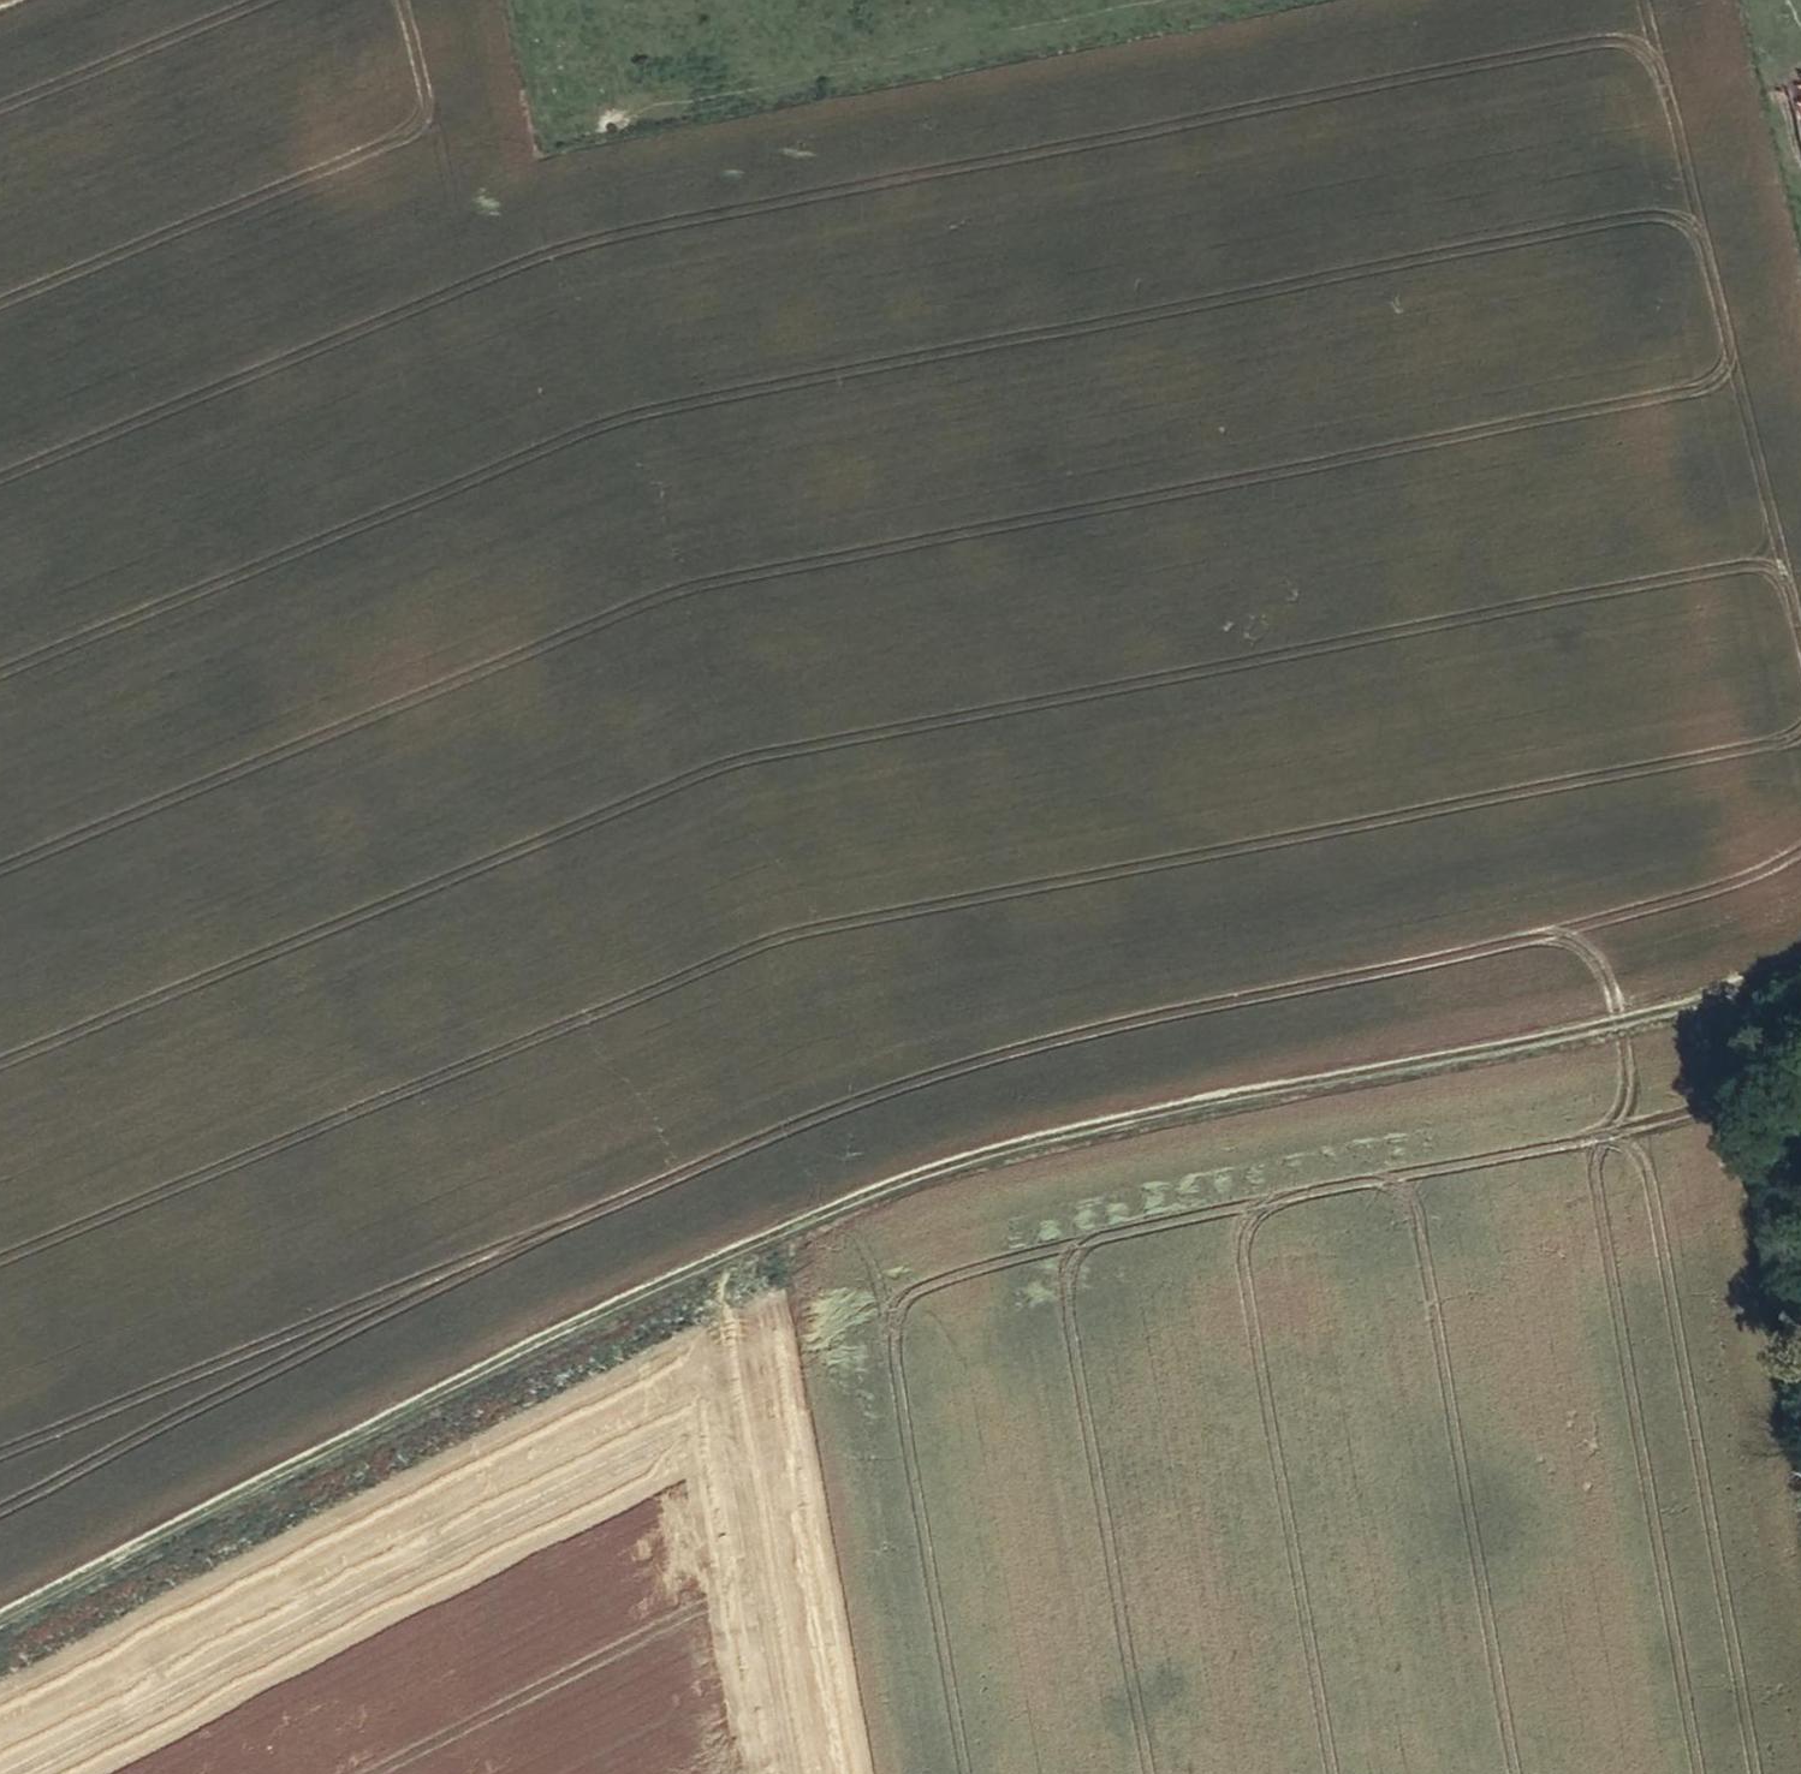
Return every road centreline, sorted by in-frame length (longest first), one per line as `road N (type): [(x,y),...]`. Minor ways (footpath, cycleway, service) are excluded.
road 1 (track): [(1713,977),(960,1166),(339,1442),(0,1624)]

